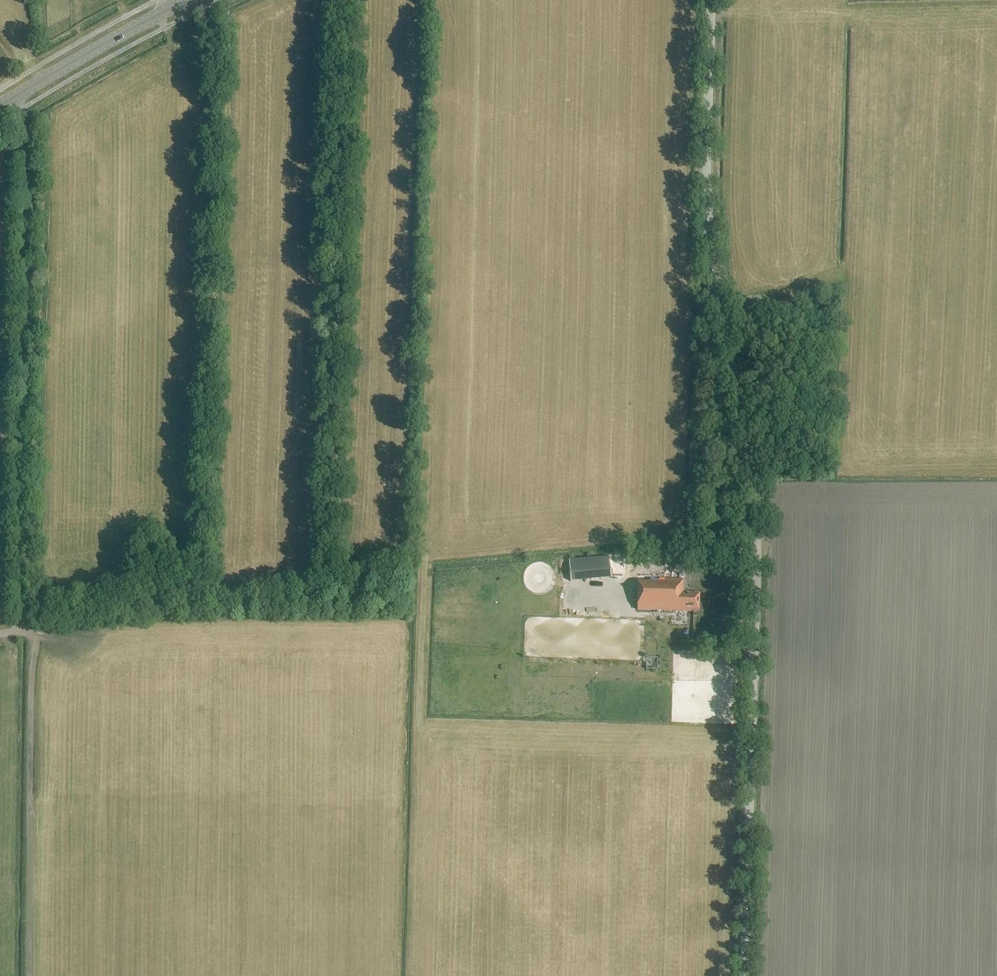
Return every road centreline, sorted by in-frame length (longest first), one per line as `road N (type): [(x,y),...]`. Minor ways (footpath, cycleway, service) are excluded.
road 1 (tertiary): [(741,975),(753,493),(699,233),(711,0)]
road 2 (primary): [(0,107),(190,0)]

